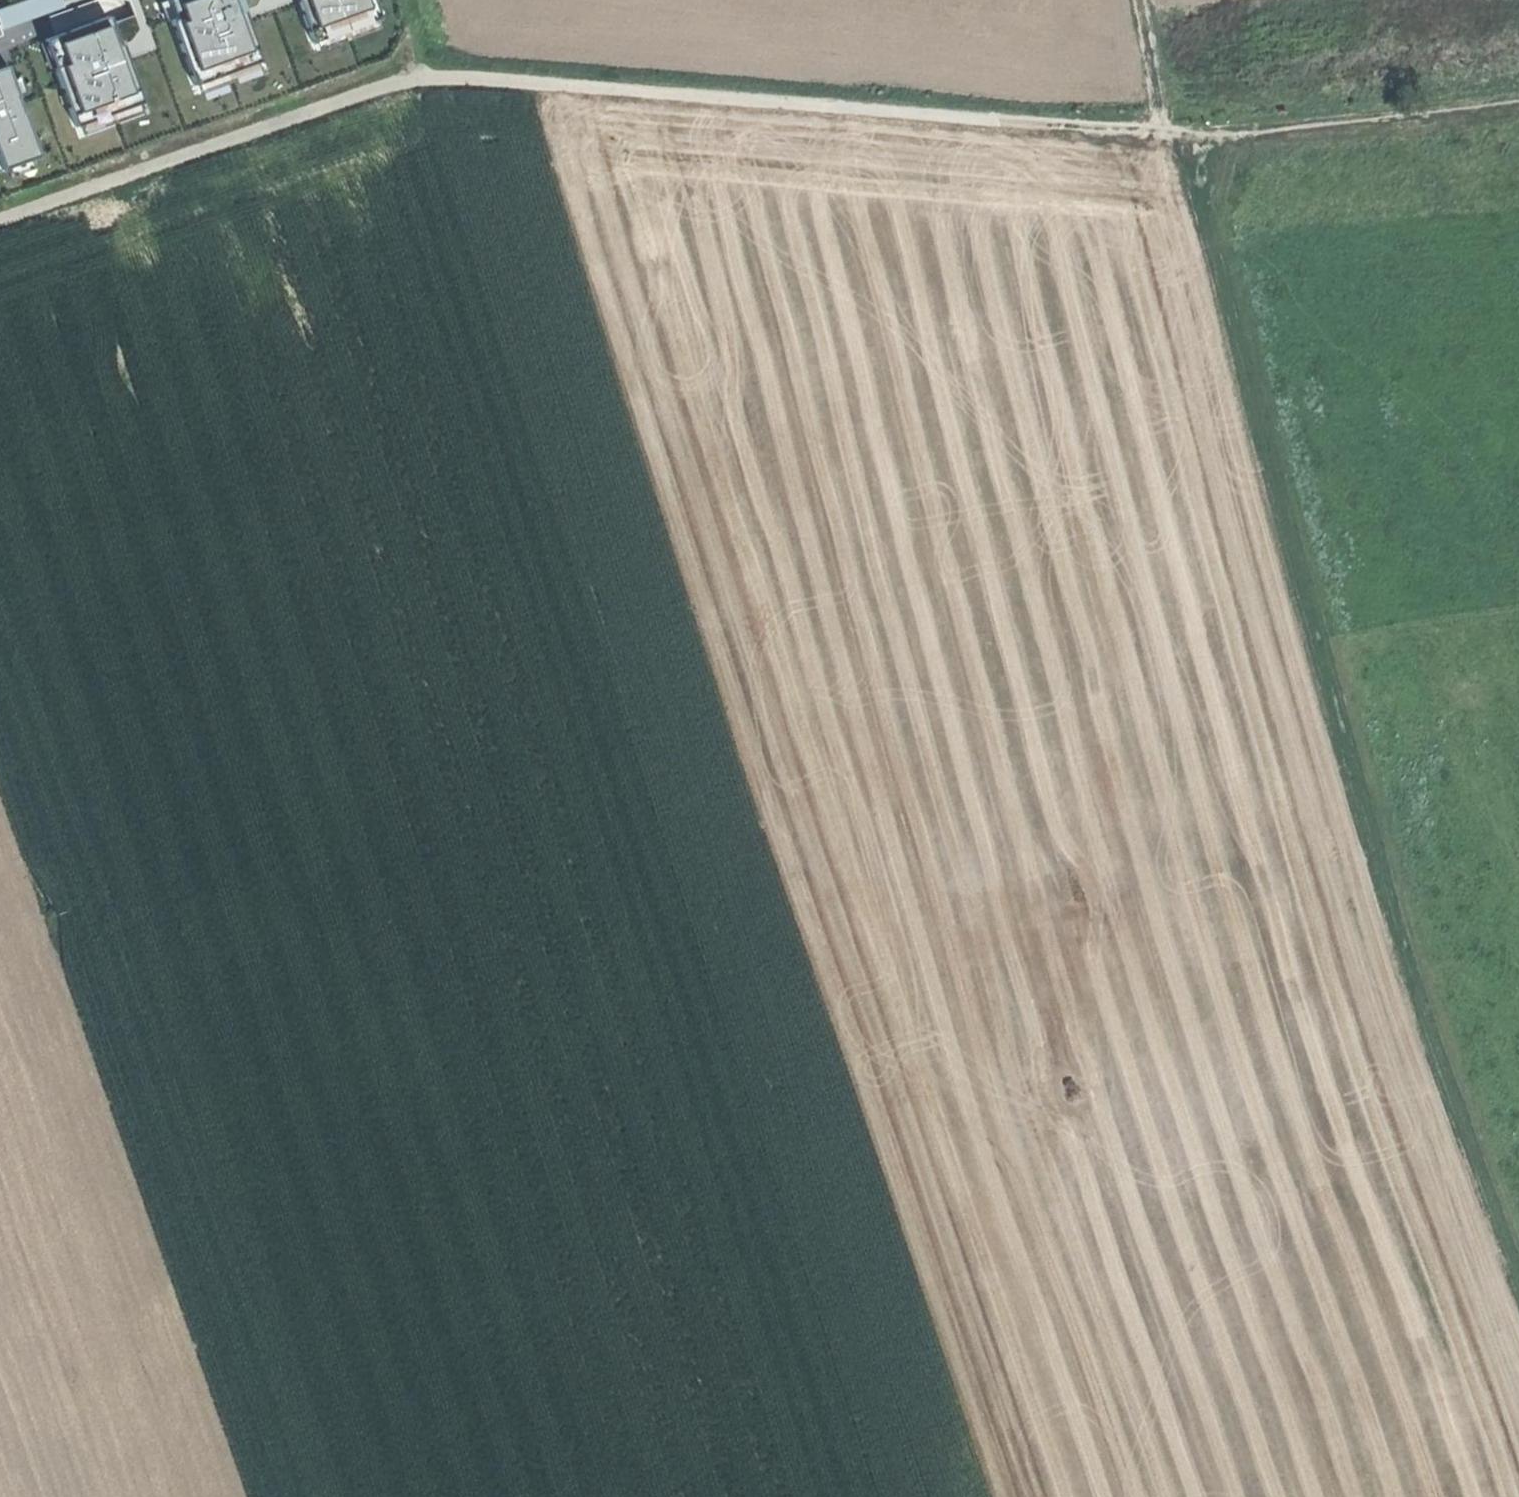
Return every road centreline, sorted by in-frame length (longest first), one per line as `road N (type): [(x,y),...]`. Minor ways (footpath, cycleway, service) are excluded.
road 1 (track): [(1518,1292),(1362,843),(0,900)]
road 2 (track): [(0,221),(423,76),(1179,131)]
road 3 (track): [(670,872),(882,1496)]
road 4 (track): [(1179,131),(1228,136),(1518,99)]
road 5 (track): [(1147,0),(1179,131)]

